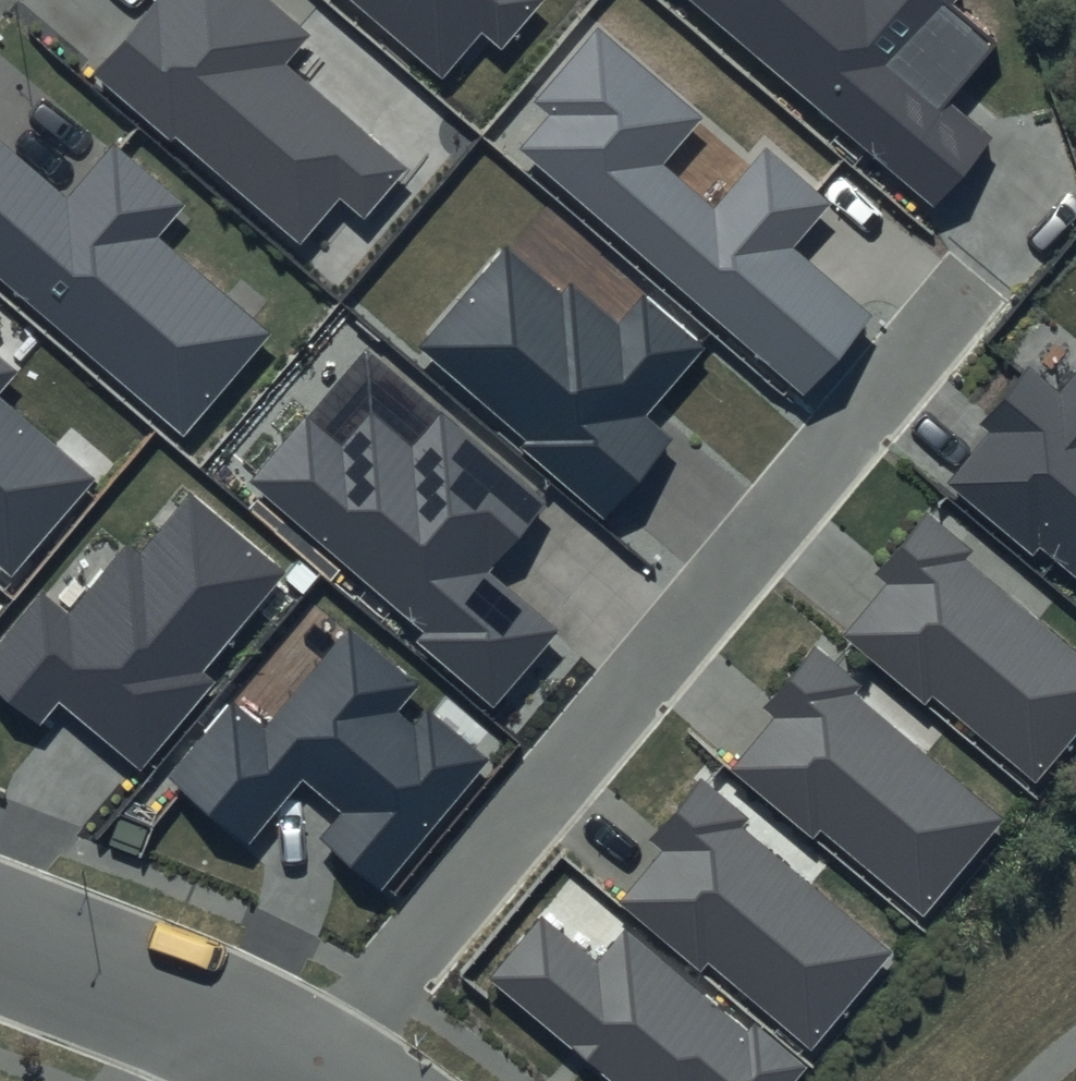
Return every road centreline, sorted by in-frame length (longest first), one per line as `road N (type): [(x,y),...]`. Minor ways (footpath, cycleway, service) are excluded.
road 1 (residential): [(299,1062),(975,277)]
road 2 (residential): [(0,928),(132,977),(299,1062)]

